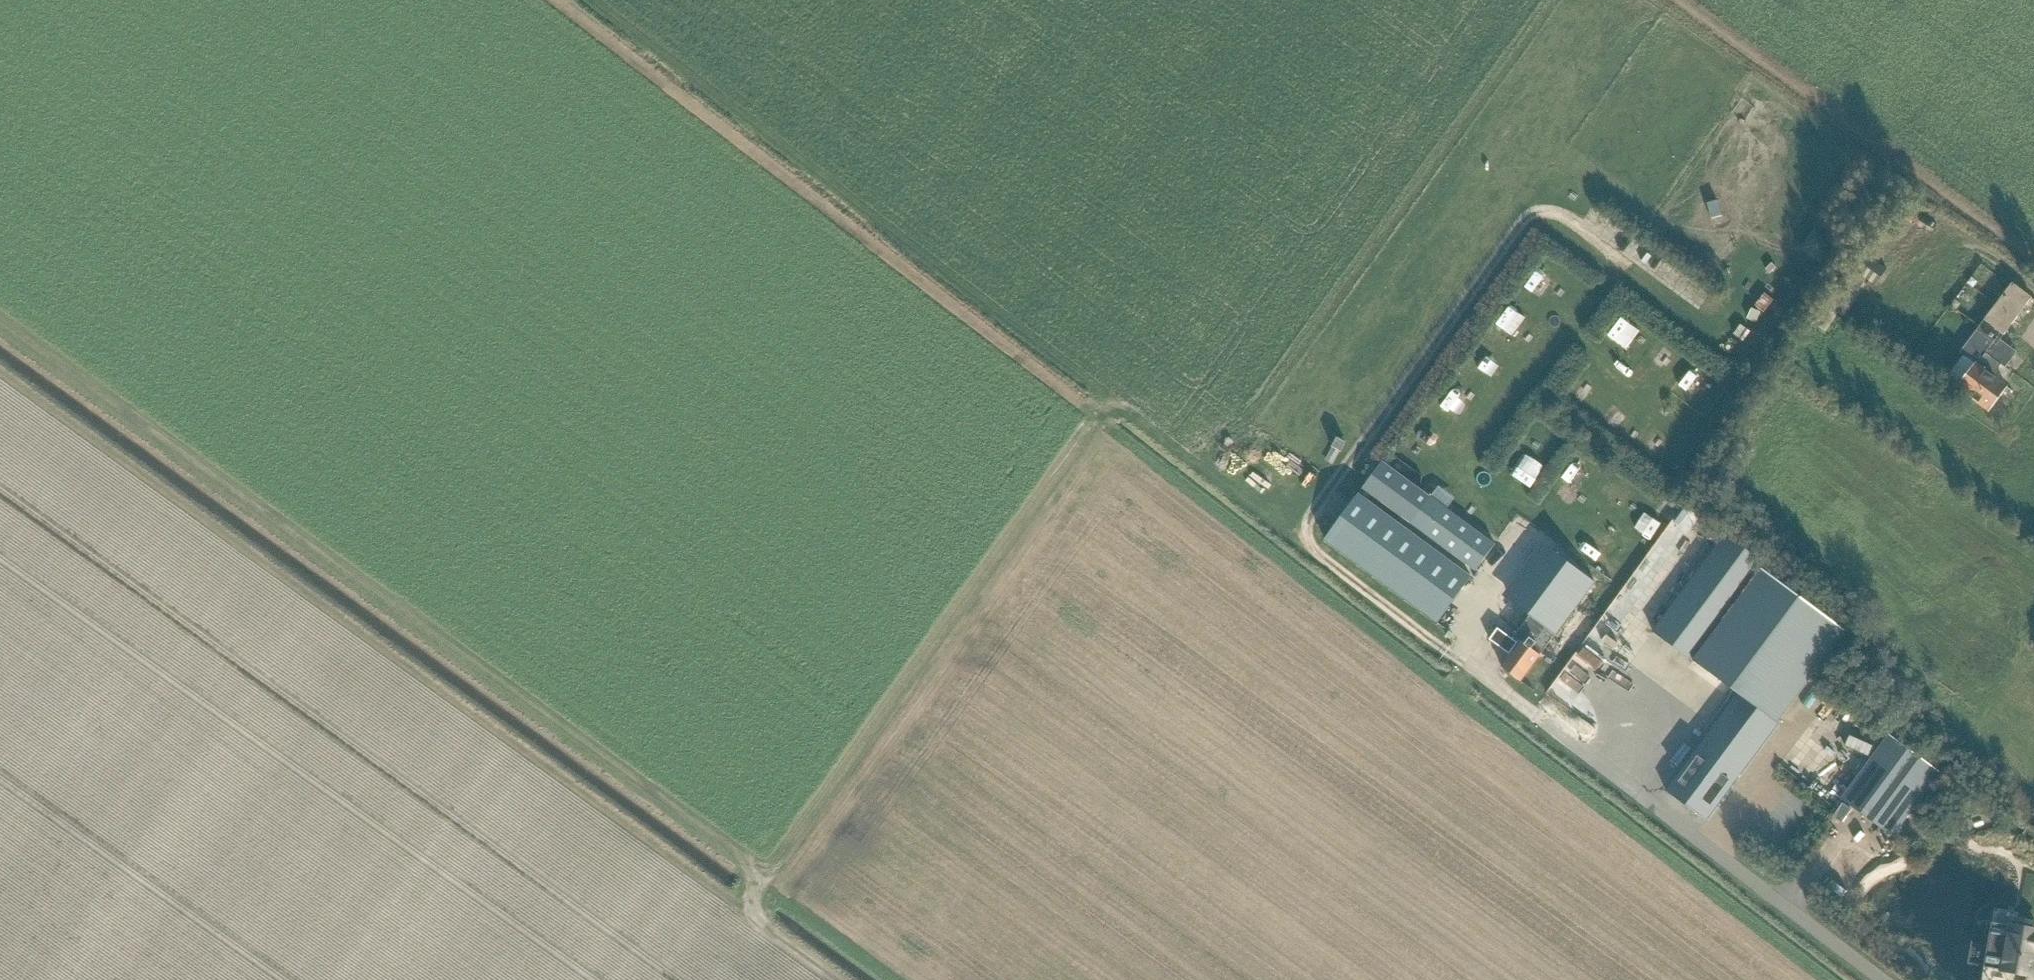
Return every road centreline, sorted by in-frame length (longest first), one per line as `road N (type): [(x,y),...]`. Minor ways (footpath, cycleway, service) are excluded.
road 1 (track): [(1585,233),(1546,213),(1524,218),(1307,521),(1313,549),(1467,666)]
road 2 (unclassified): [(1878,979),(1467,666)]

